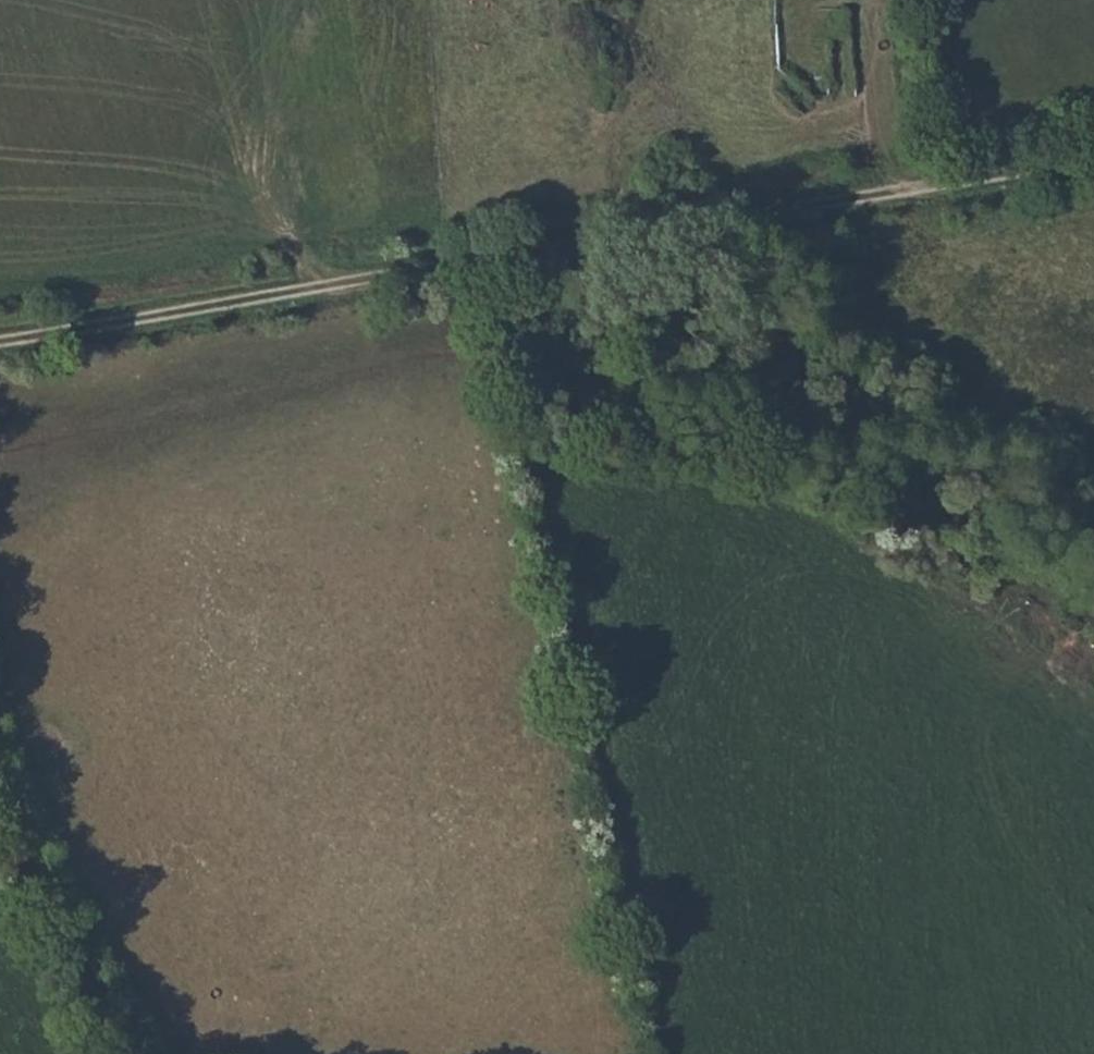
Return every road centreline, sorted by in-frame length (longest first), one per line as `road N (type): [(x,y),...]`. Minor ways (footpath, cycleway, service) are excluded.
road 1 (track): [(0,341),(1093,158)]
road 2 (track): [(0,773),(70,950),(125,1053)]

